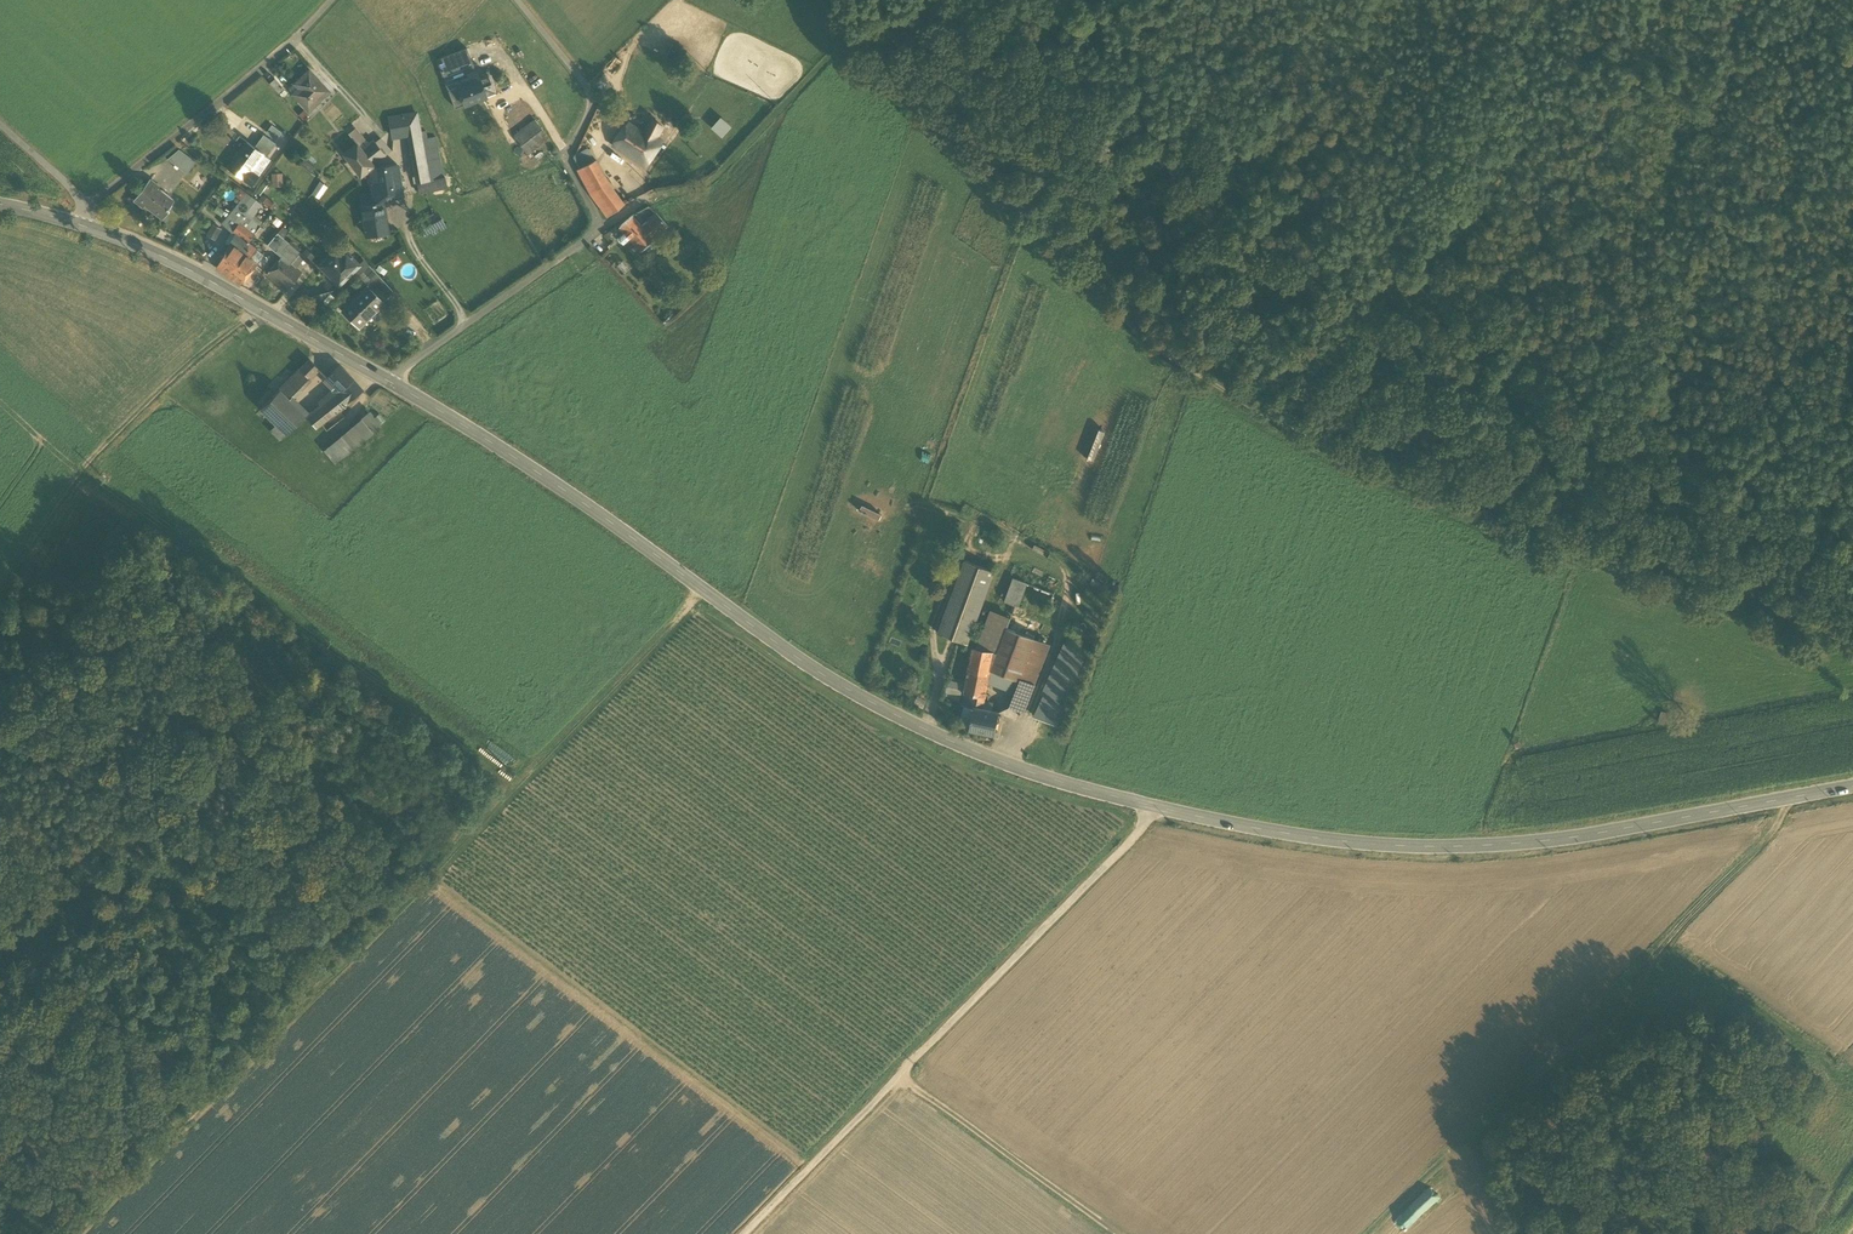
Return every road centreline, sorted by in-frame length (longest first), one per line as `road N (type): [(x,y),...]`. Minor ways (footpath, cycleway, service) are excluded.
road 1 (secondary): [(1852,787),(1571,842),(1428,851),(1332,843),(1057,784),(970,753),(843,687),(541,471),(392,383)]
road 2 (track): [(1852,628),(1734,552),(1652,521),(1576,510),(1469,508),(1262,415),(1145,338),(853,48),(836,0)]
road 3 (track): [(78,1233),(711,593)]
road 4 (track): [(759,1233),(1144,836),(1160,809)]
road 5 (track): [(89,474),(514,797)]
road 6 (residential): [(516,0),(588,91),(592,106),(563,159),(601,228),(392,383)]
road 7 (track): [(1799,797),(1467,1136)]
road 8 (secondary): [(392,383),(151,250),(82,224)]
road 9 (residential): [(82,224),(87,202),(294,41),(332,0)]
road 10 (track): [(601,228),(641,202),(718,186),(853,48)]
road 11 (track): [(905,1086),(1110,1233)]
road 12 (track): [(89,474),(261,309)]
road 13 (track): [(0,602),(89,474)]

